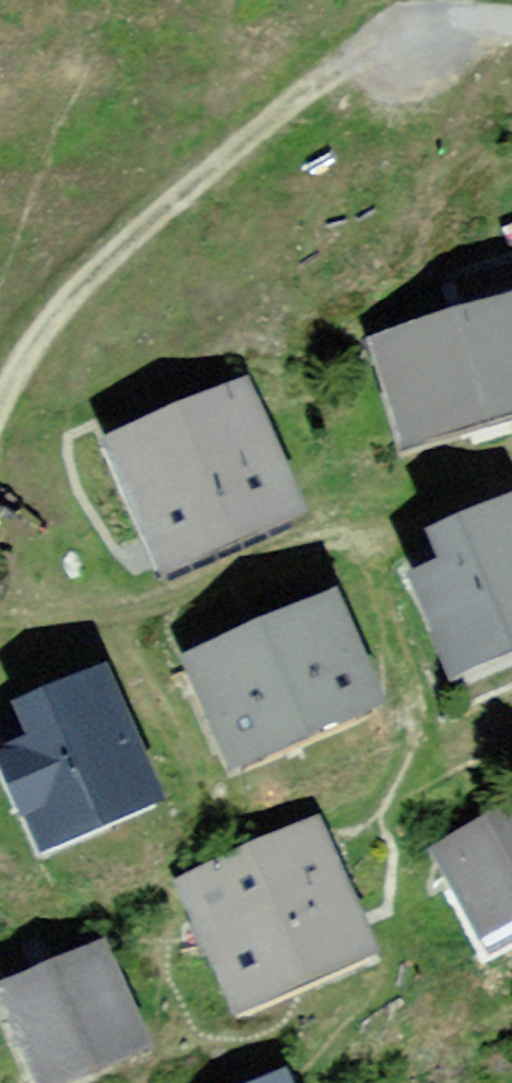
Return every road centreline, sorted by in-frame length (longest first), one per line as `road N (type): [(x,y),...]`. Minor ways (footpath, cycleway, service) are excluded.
road 1 (track): [(402,12),(122,245),(37,329),(0,406)]
road 2 (residential): [(0,608),(67,615),(179,605),(316,544),(366,547),(511,478)]

